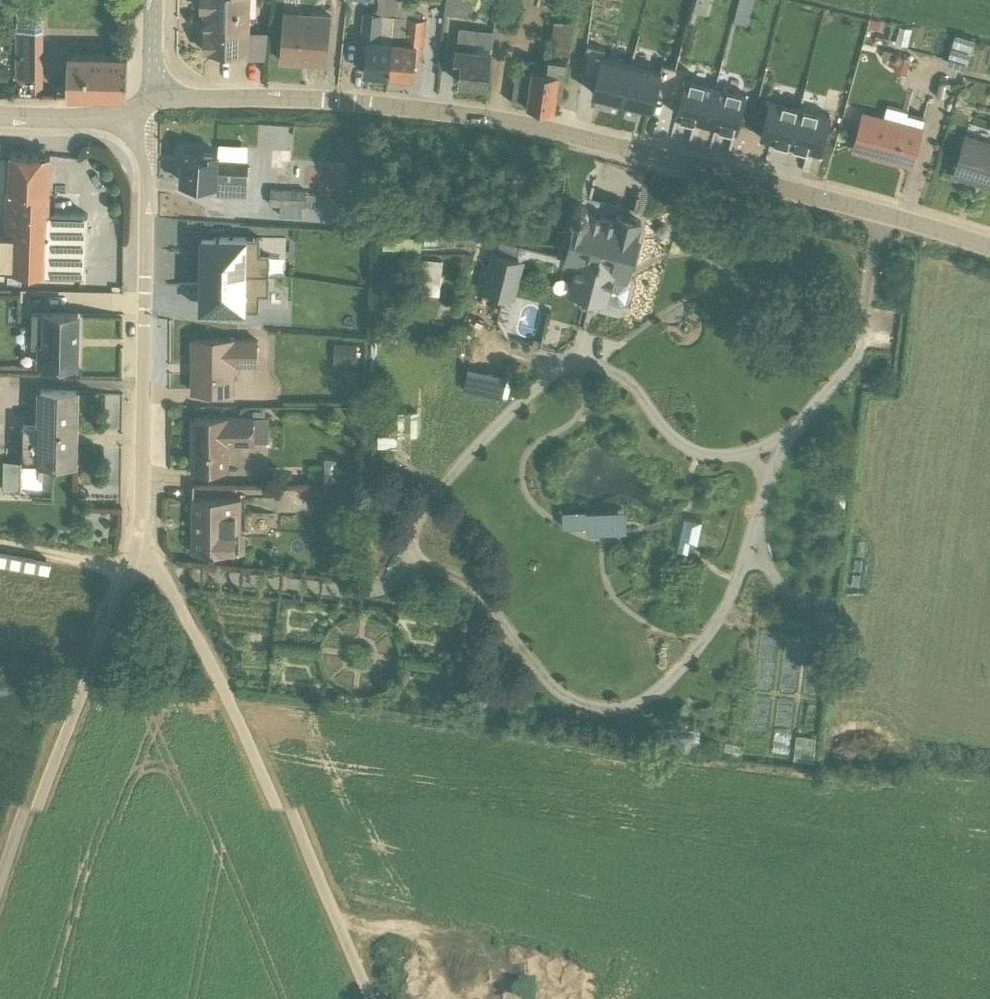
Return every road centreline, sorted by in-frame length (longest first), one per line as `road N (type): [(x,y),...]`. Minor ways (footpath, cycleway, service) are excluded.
road 1 (residential): [(989,243),(541,119),(302,86),(158,86)]
road 2 (unclassified): [(364,998),(244,710),(145,527)]
road 3 (residential): [(145,527),(149,157),(129,99)]
road 4 (unclassified): [(0,909),(45,770),(145,527)]
road 5 (residential): [(129,99),(76,108),(0,103)]

